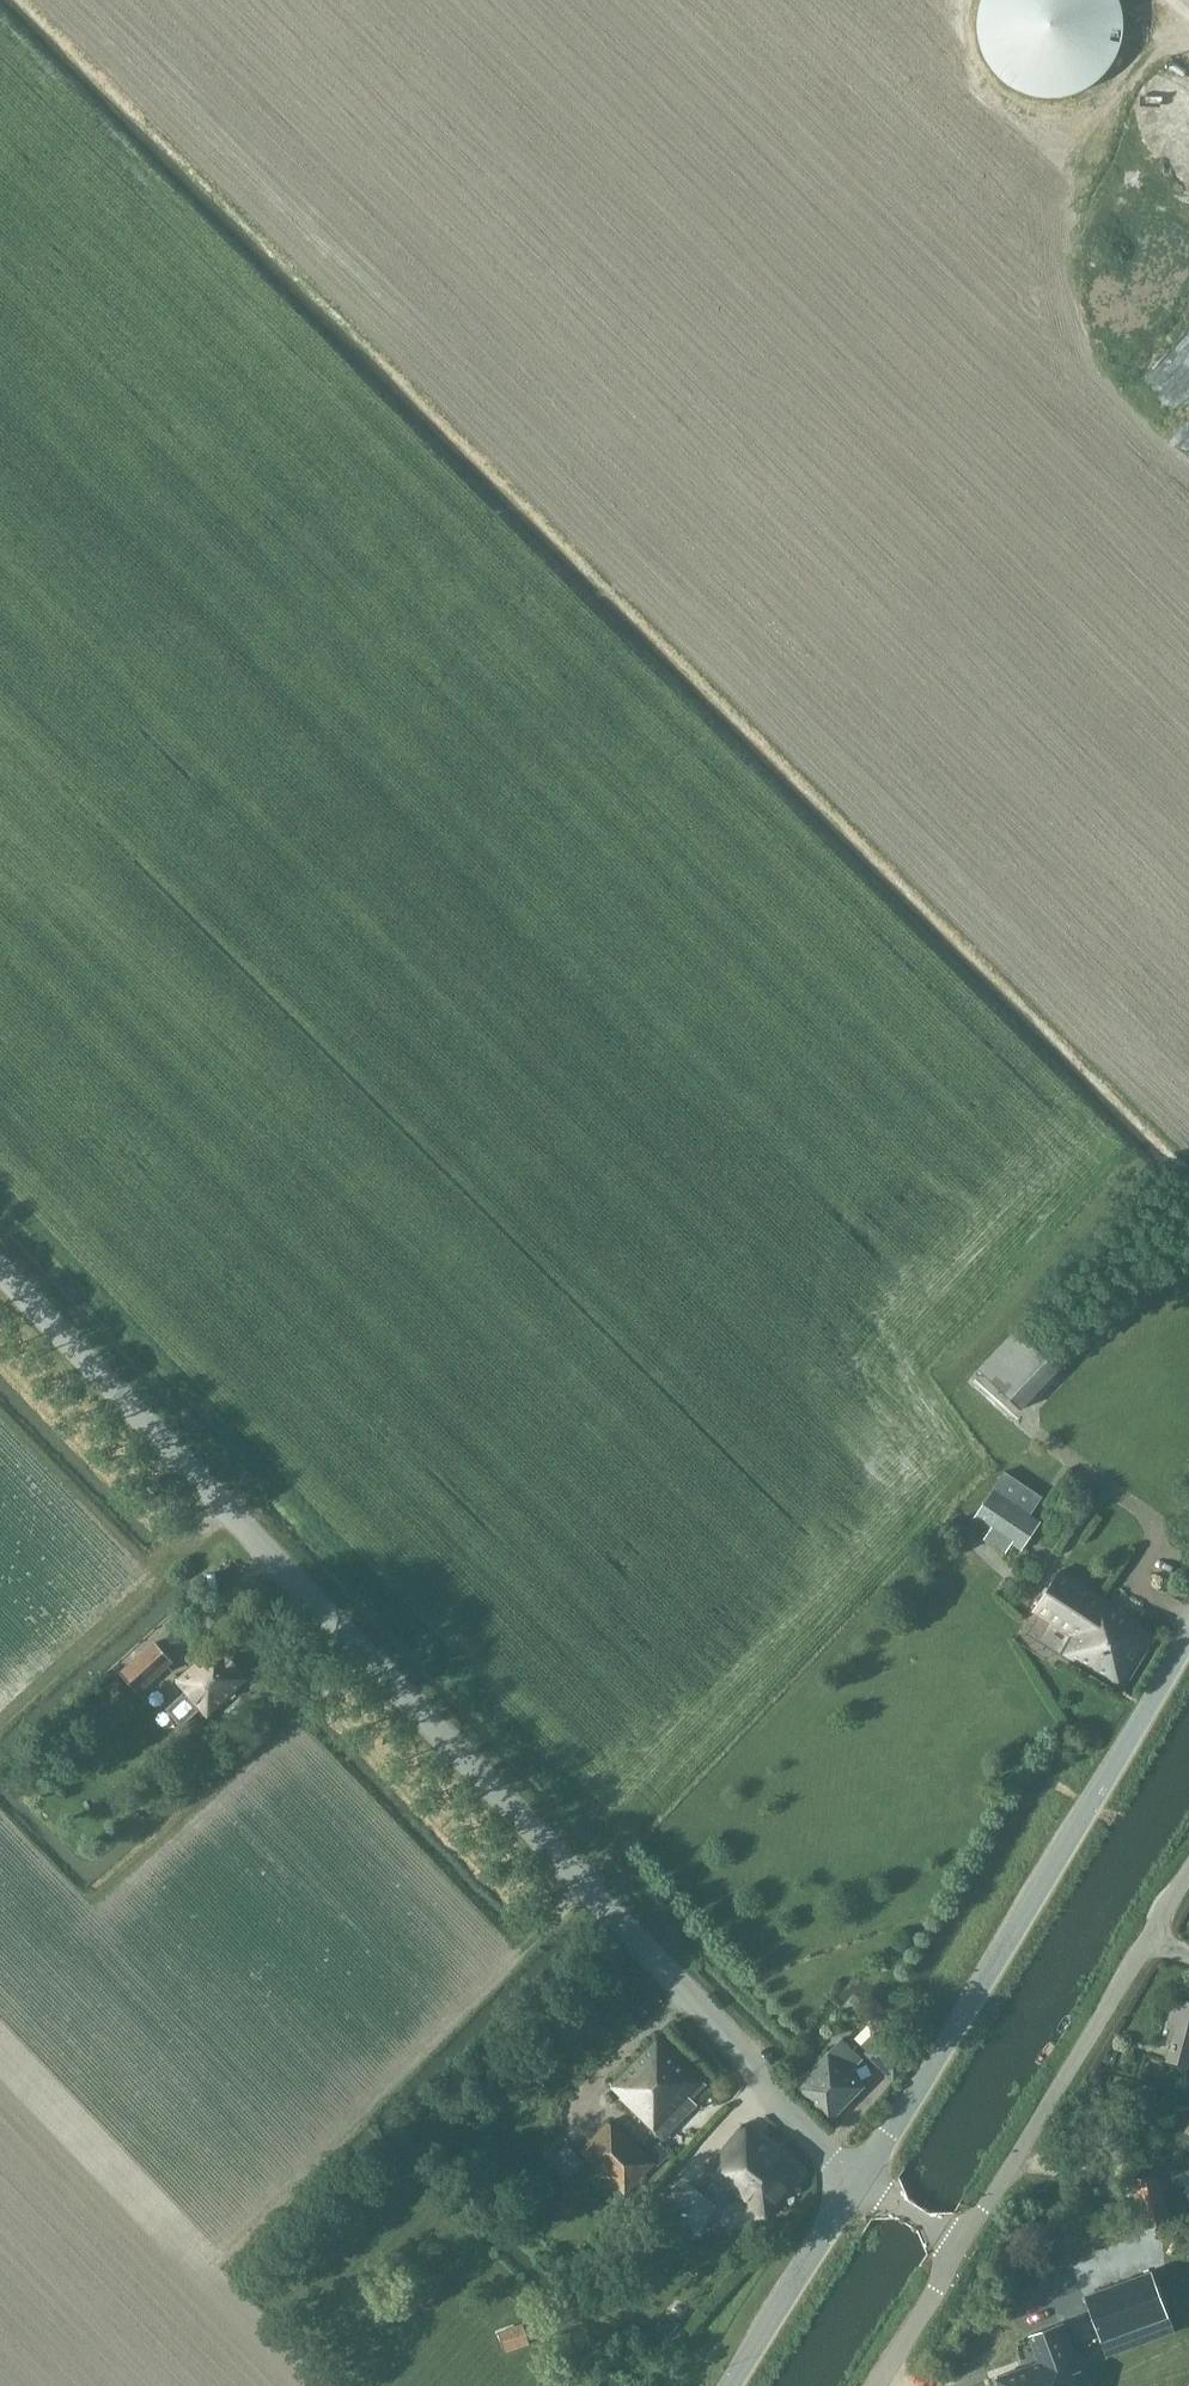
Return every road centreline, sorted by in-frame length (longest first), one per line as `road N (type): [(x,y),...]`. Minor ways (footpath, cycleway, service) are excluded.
road 1 (tertiary): [(856,2180),(828,2160),(279,1542),(0,1251)]
road 2 (tertiary): [(856,2180),(1085,1837),(1188,1648)]
road 3 (unclassified): [(958,2251),(1188,1880)]
road 4 (unclassified): [(730,2385),(856,2180)]
road 5 (track): [(628,1825),(509,1963)]
road 6 (tertiary): [(873,2385),(958,2251)]
road 7 (tertiary): [(958,2251),(856,2180)]

